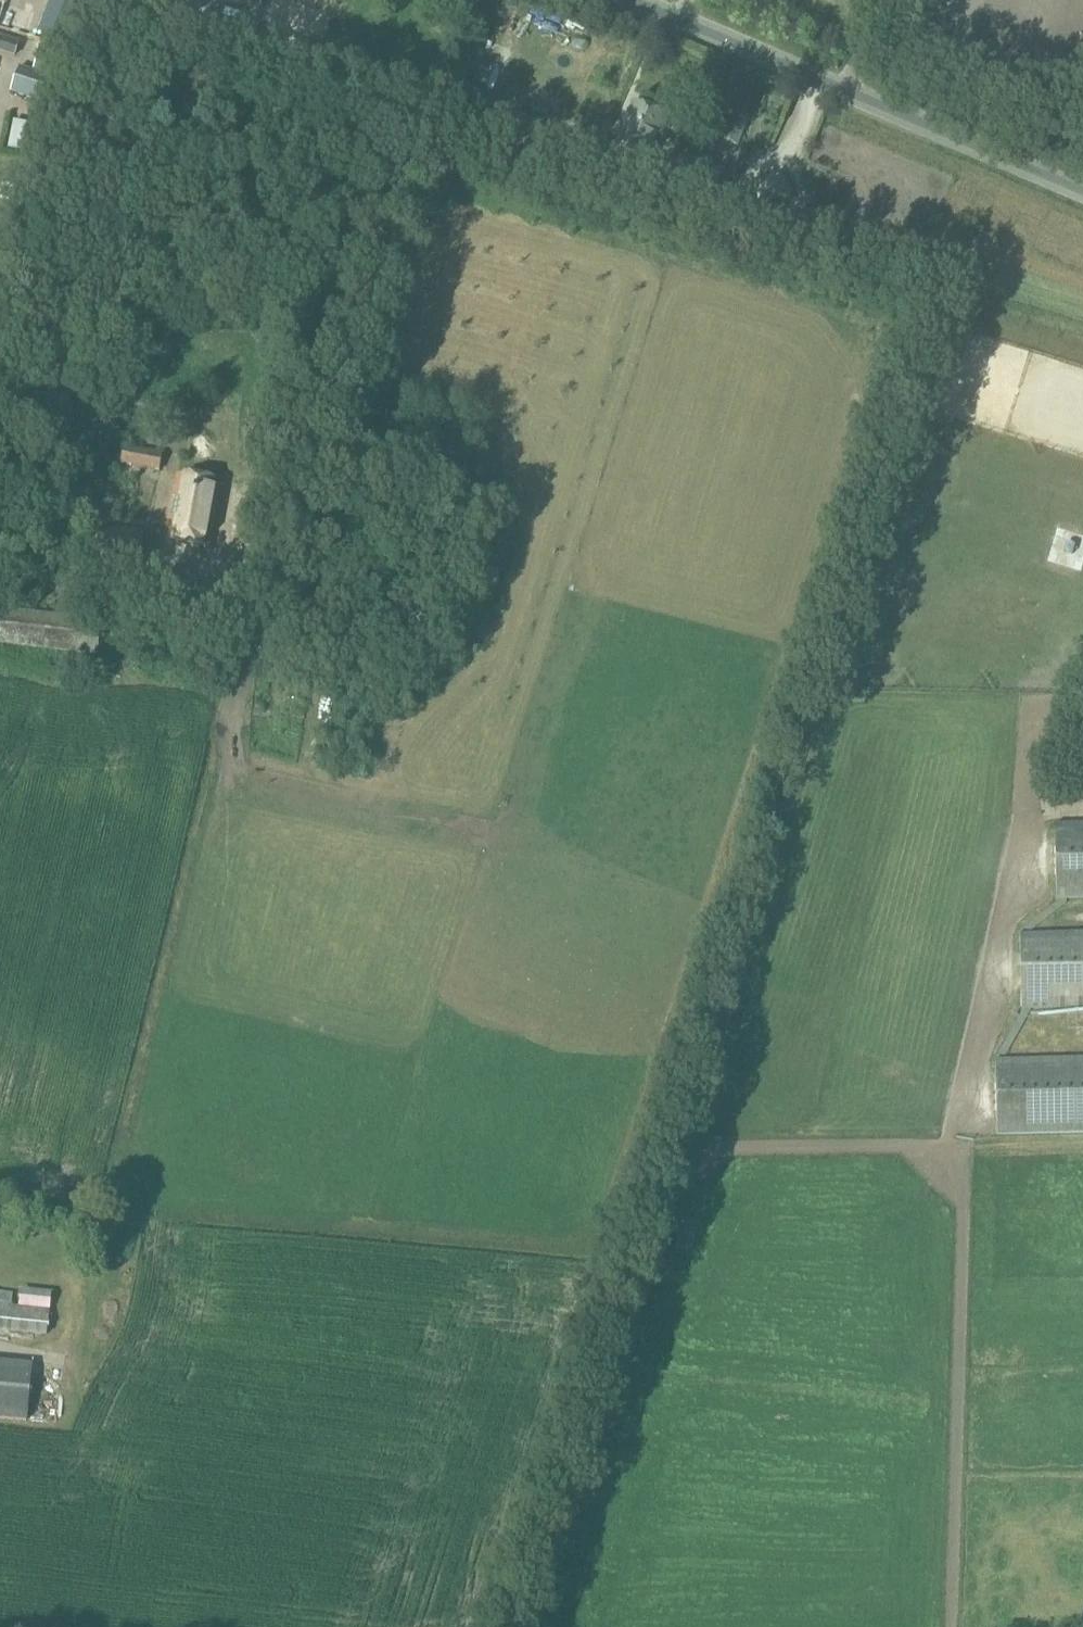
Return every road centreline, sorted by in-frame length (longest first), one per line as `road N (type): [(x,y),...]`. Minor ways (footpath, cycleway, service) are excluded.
road 1 (unclassified): [(1082,189),(644,0)]

